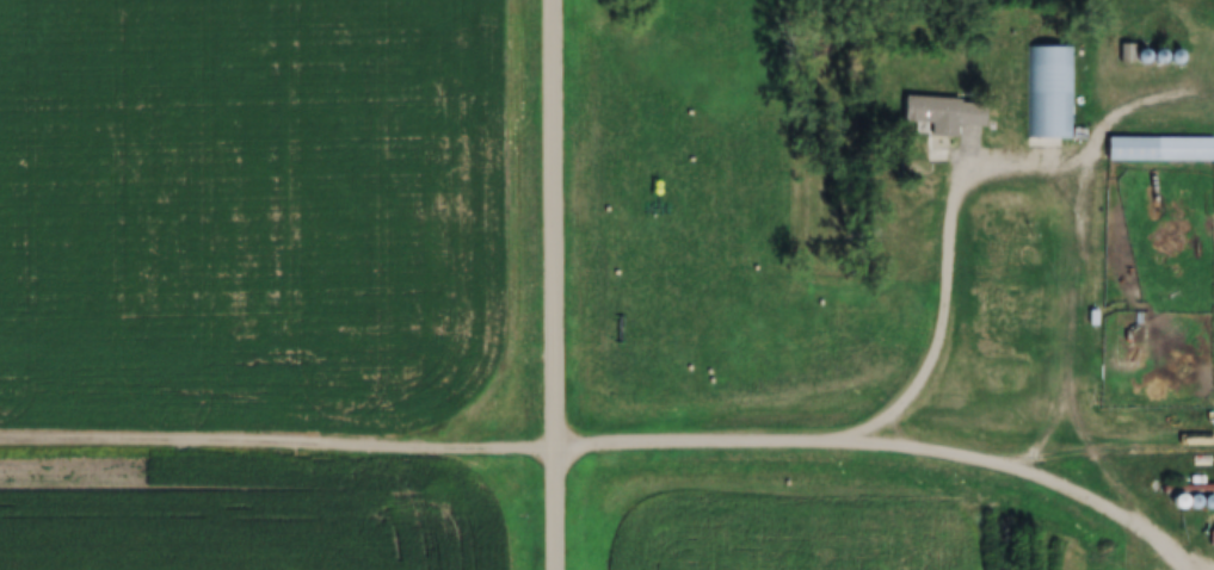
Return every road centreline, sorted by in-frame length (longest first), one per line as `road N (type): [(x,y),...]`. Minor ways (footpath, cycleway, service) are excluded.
road 1 (residential): [(566,569),(563,0)]
road 2 (track): [(565,448),(0,454)]
road 3 (track): [(1213,446),(920,447)]

